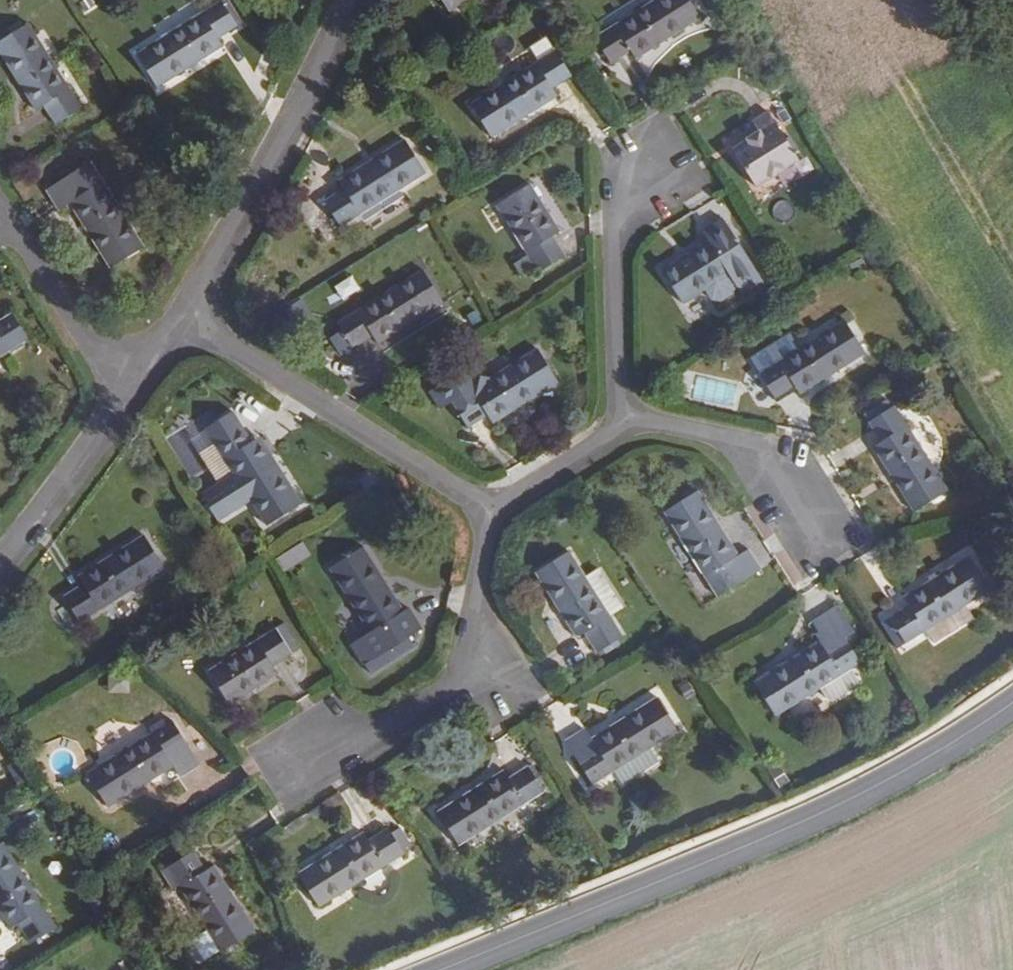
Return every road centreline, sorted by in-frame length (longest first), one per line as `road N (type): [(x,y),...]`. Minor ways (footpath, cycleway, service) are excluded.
road 1 (tertiary): [(1012,705),(848,802),(446,969)]
road 2 (residential): [(184,317),(487,517)]
road 3 (residential): [(184,317),(352,0)]
road 4 (residential): [(487,517),(474,593),(483,650),(477,672),(359,743),(309,754)]
road 5 (residential): [(621,431),(614,221),(654,166)]
road 6 (residential): [(621,431),(656,422),(725,439),(814,519)]
road 7 (residential): [(0,223),(9,222),(122,397)]
road 8 (residential): [(0,565),(122,397)]
road 9 (residential): [(487,517),(621,431)]

